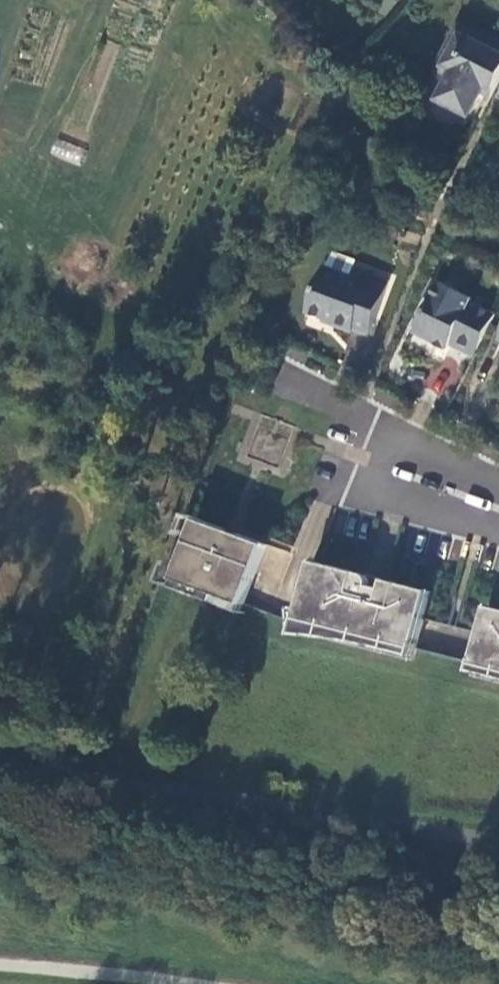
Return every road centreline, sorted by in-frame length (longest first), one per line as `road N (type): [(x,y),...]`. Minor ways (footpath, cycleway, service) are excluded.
road 1 (residential): [(498,479),(277,378)]

